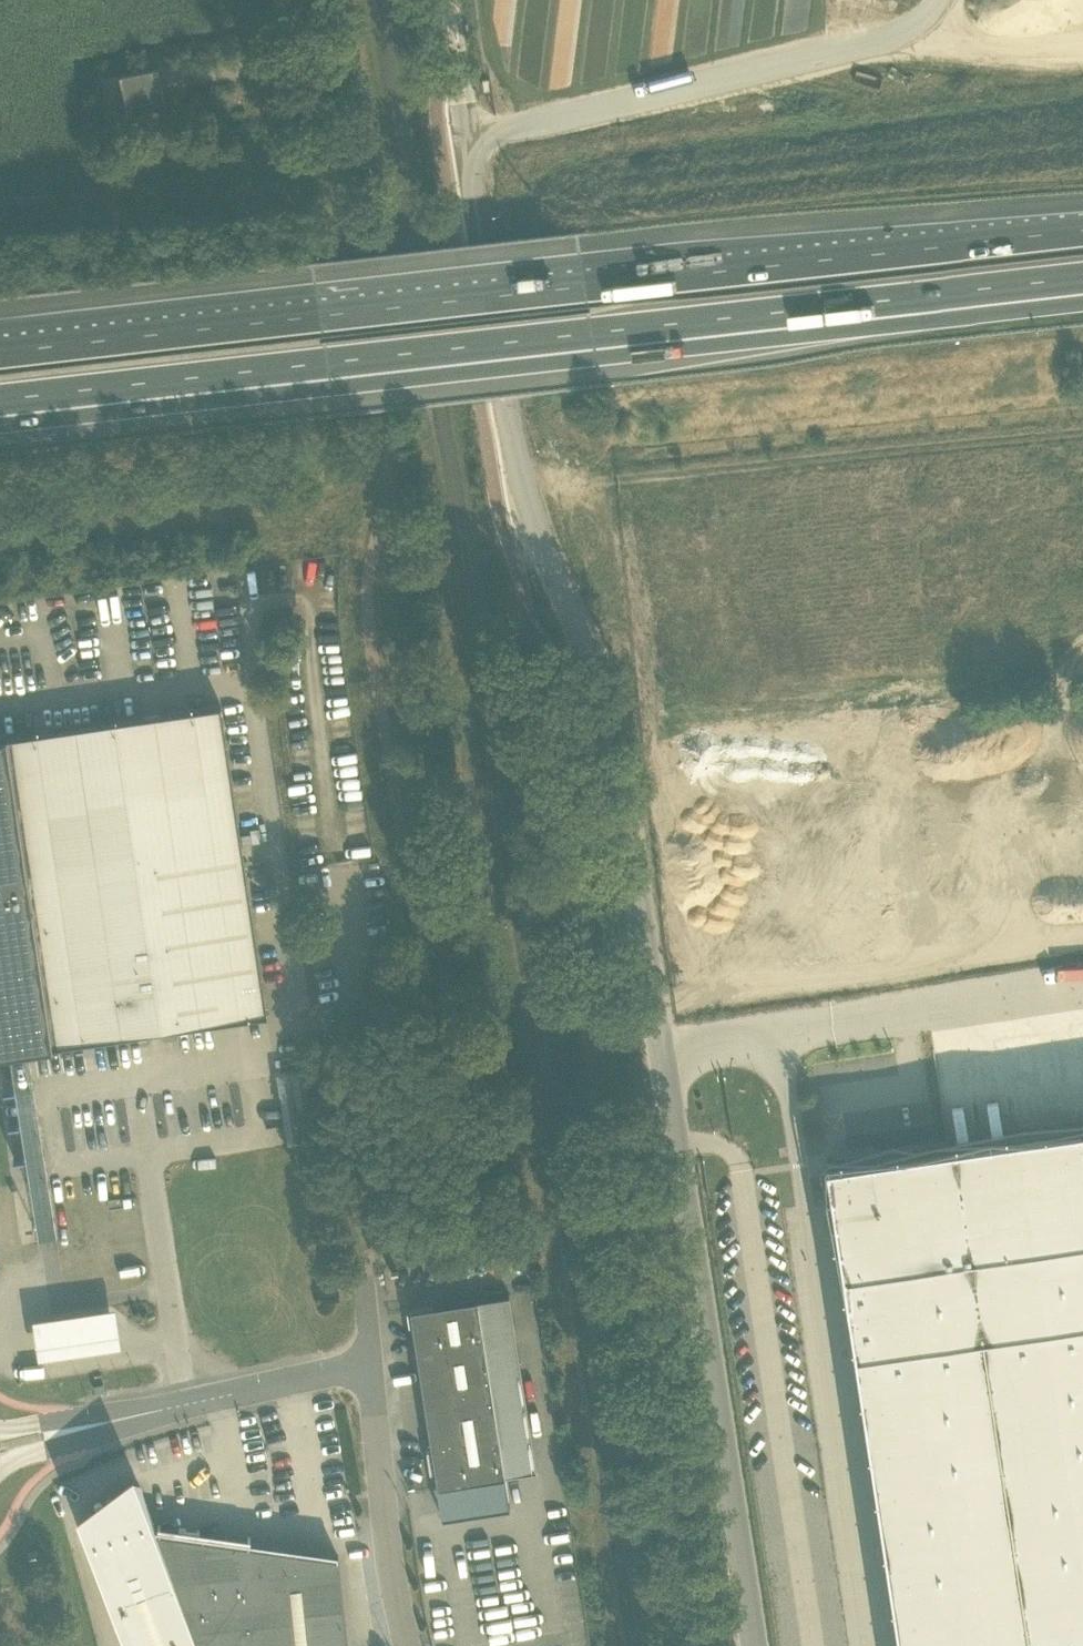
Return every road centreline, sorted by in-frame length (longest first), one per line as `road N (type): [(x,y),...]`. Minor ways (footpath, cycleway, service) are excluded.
road 1 (unclassified): [(530,487),(604,646),(648,1010),(747,1645)]
road 2 (motorway): [(0,424),(1082,301)]
road 3 (motorway): [(0,399),(1082,277)]
road 4 (motorway): [(1082,230),(0,348)]
road 5 (track): [(1082,429),(530,487)]
road 6 (unclassified): [(530,487),(510,436),(444,0)]
road 7 (unclassified): [(394,480),(305,0)]
road 8 (track): [(648,1010),(1082,934)]
road 9 (unclassified): [(370,1363),(0,1446)]
road 10 (unclassified): [(408,1645),(383,1506),(370,1363)]

